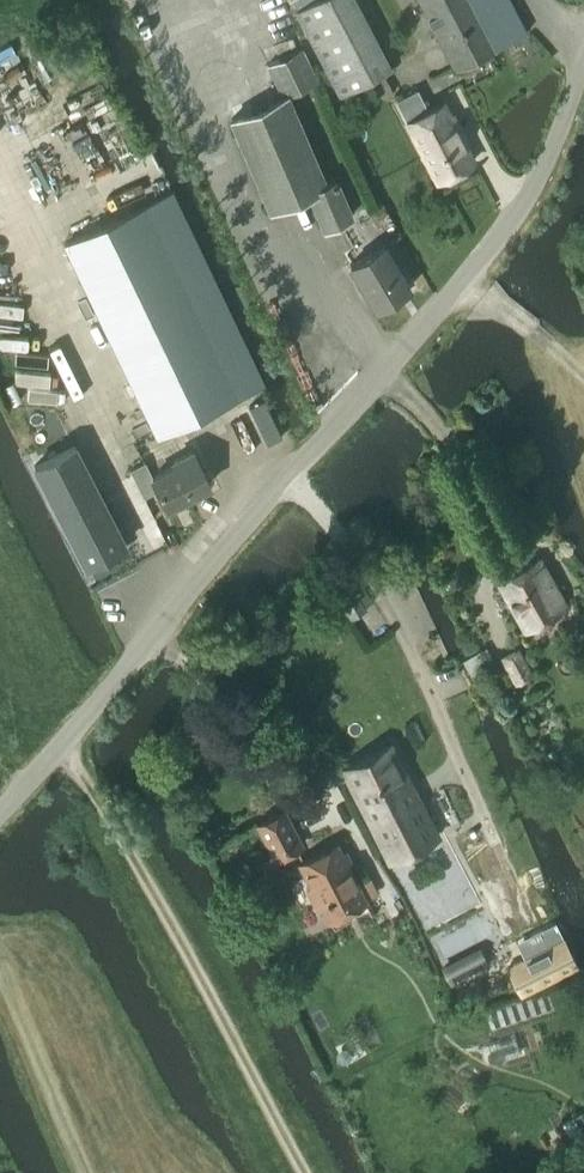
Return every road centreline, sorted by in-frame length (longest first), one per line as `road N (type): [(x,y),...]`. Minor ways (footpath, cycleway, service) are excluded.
road 1 (unclassified): [(0,812),(464,285),(546,164),(583,72)]
road 2 (track): [(304,1172),(179,934),(64,747)]
road 3 (track): [(583,381),(464,285)]

